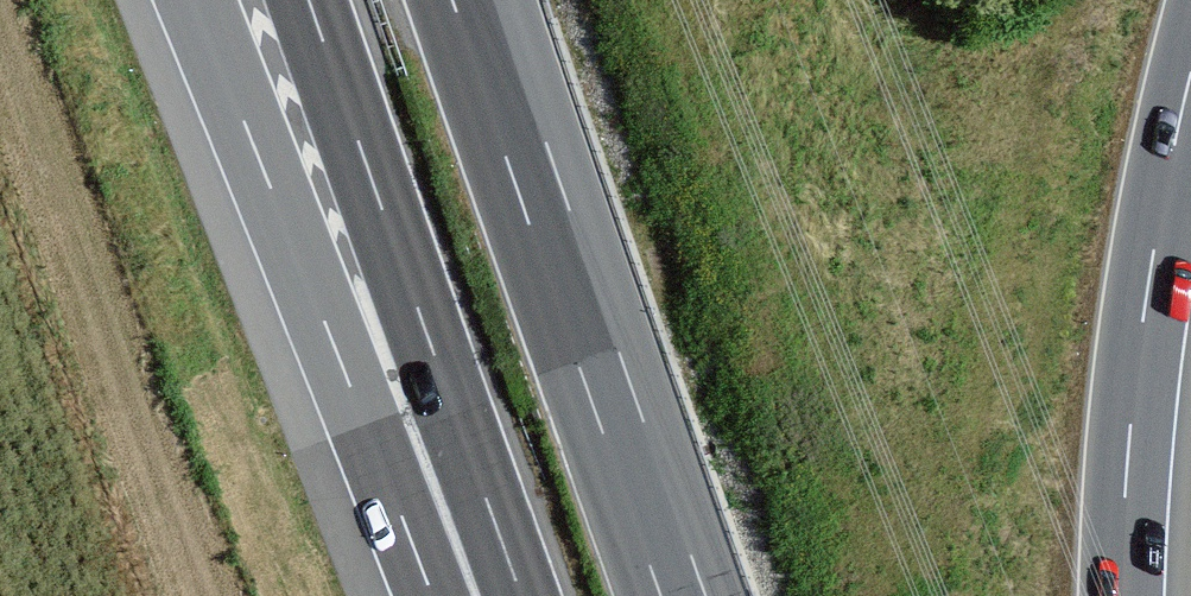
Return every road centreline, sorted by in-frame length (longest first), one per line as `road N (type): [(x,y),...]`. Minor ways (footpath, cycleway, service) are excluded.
road 1 (motorway): [(196,0),(462,595)]
road 2 (motorway): [(684,595),(475,0)]
road 3 (motorway): [(309,0),(496,595)]
road 4 (motorway): [(1122,595),(1128,454),(1148,283),(1190,75)]

